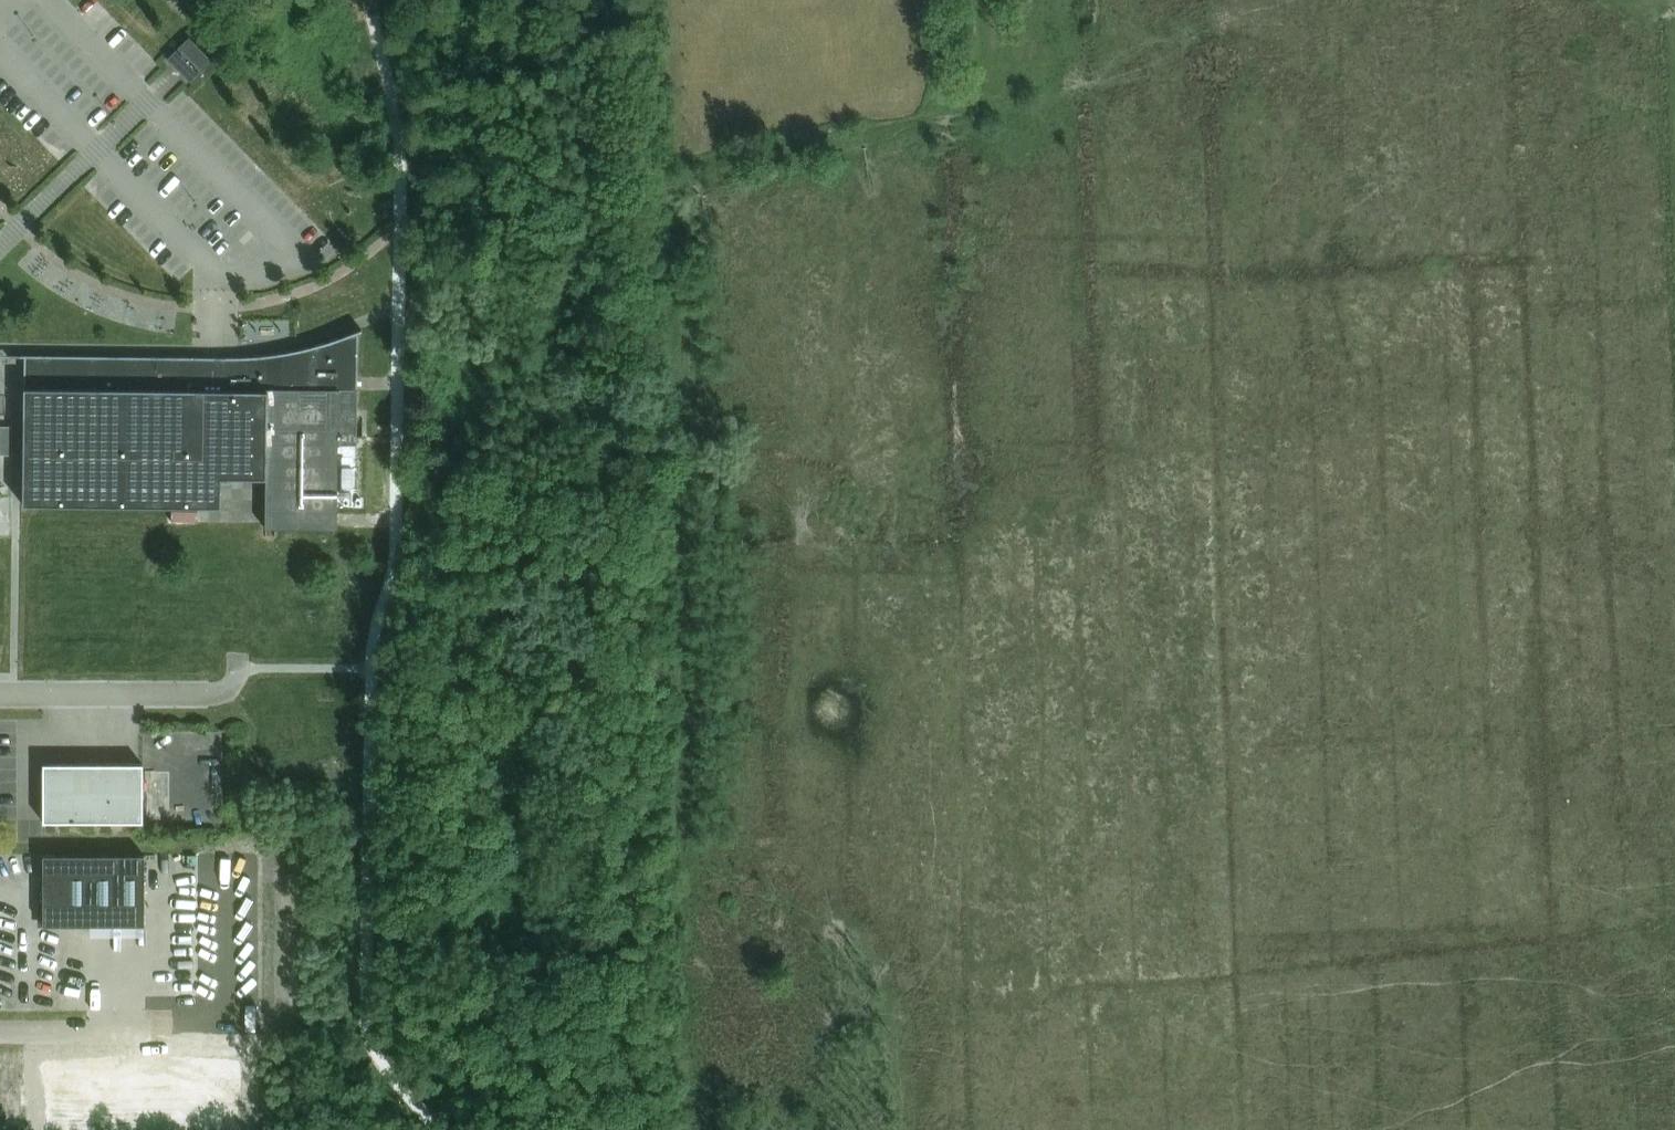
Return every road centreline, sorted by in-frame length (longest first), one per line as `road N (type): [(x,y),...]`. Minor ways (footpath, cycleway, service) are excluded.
road 1 (residential): [(240,669),(232,691),(206,695),(0,694)]
road 2 (unclassified): [(401,224),(399,120),(373,0)]

